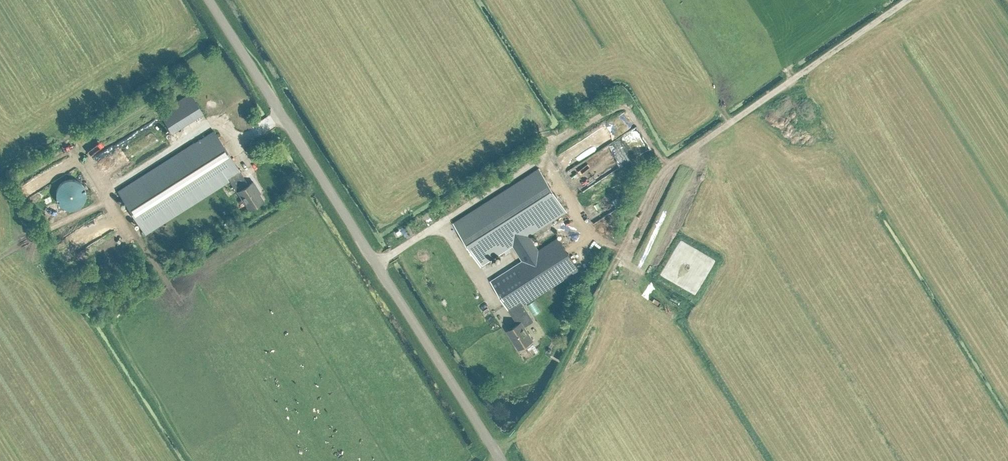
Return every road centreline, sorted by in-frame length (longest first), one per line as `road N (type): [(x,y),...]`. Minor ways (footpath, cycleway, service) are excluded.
road 1 (unclassified): [(502,460),(208,0)]

